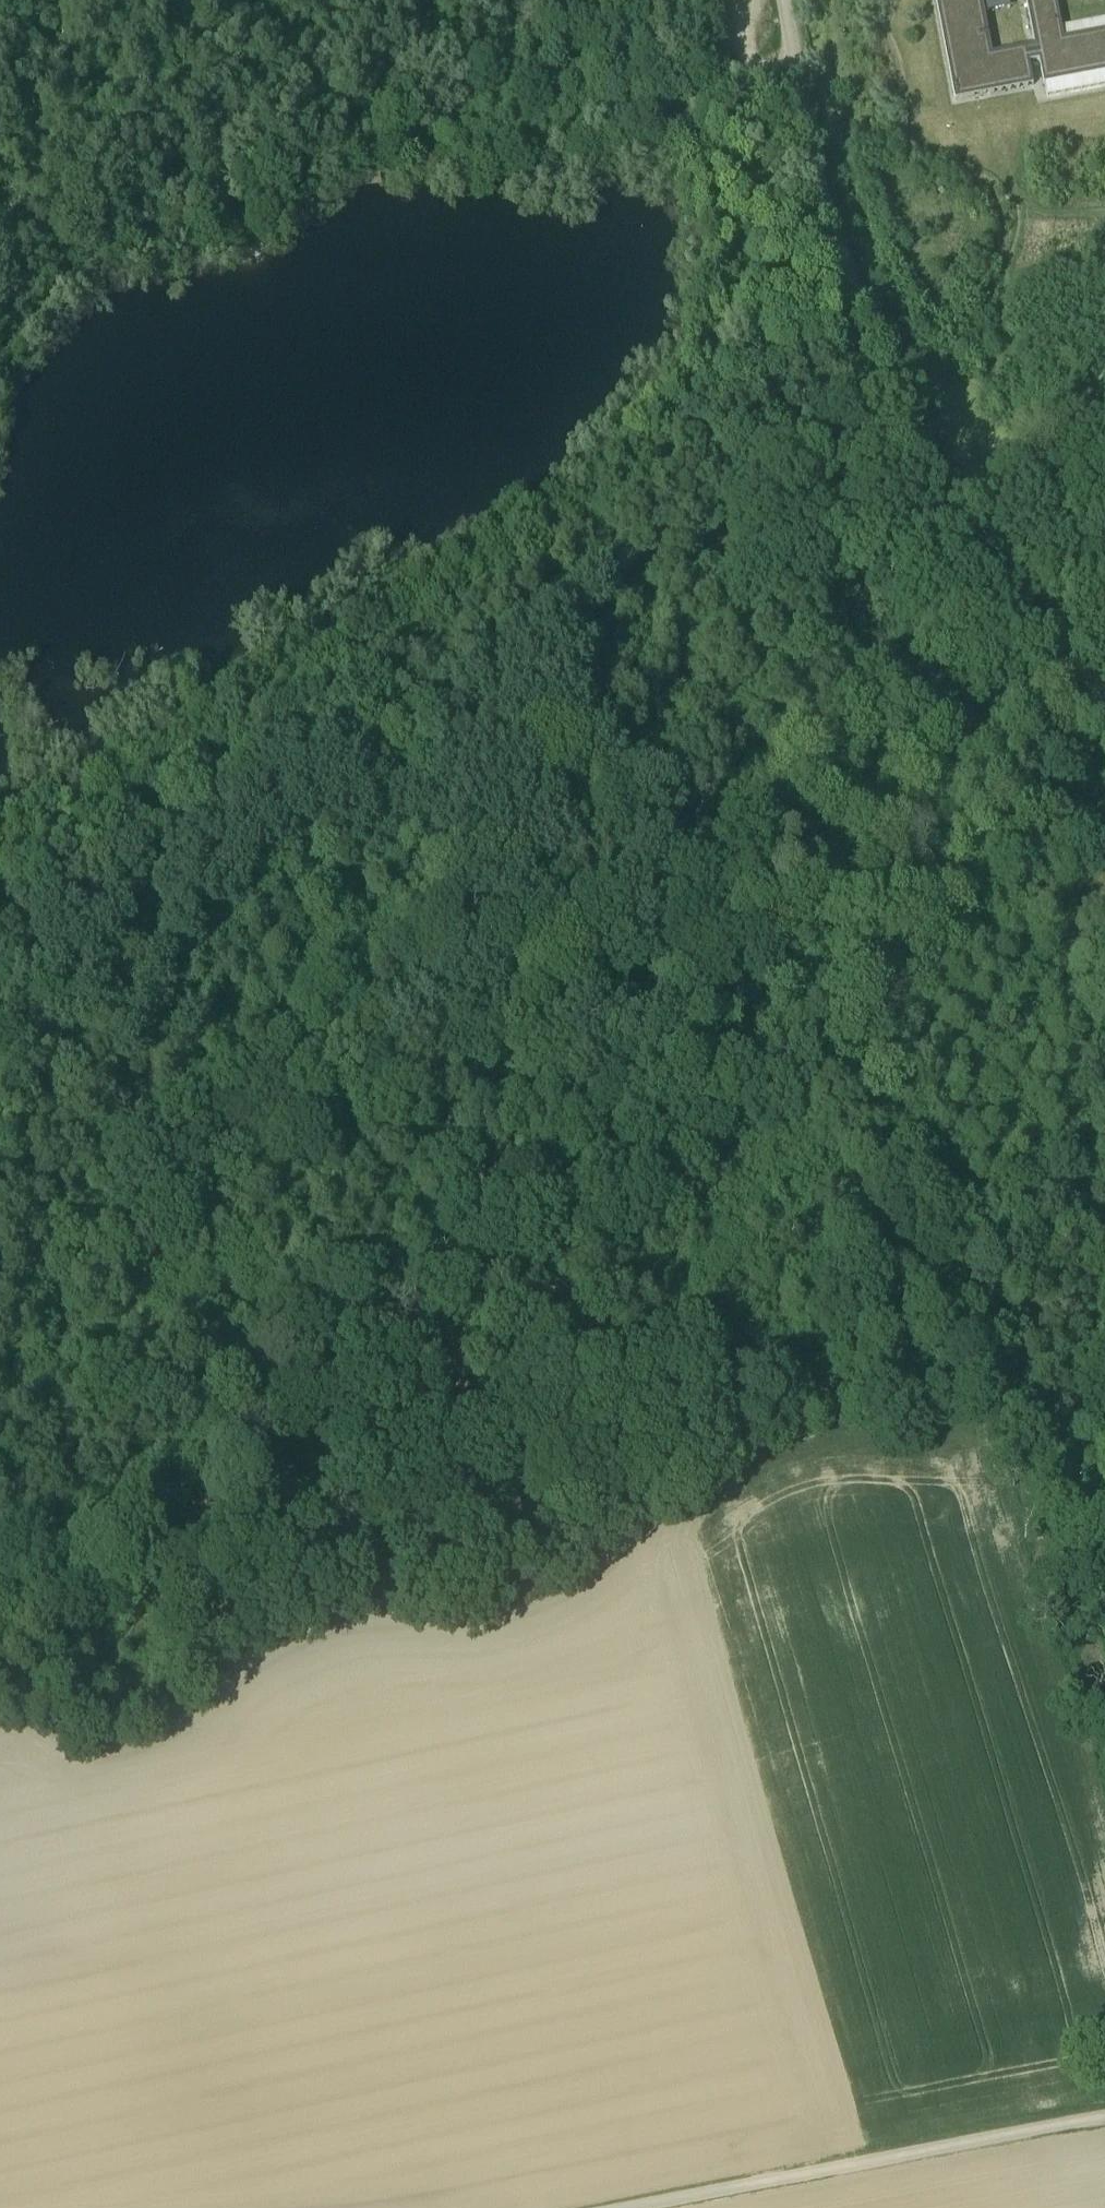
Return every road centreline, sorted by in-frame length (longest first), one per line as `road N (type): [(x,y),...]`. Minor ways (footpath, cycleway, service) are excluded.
road 1 (unclassified): [(1104,696),(1091,675),(987,585),(957,547),(930,490),(815,182),(781,0)]
road 2 (unclassified): [(611,2207),(1104,2114)]

